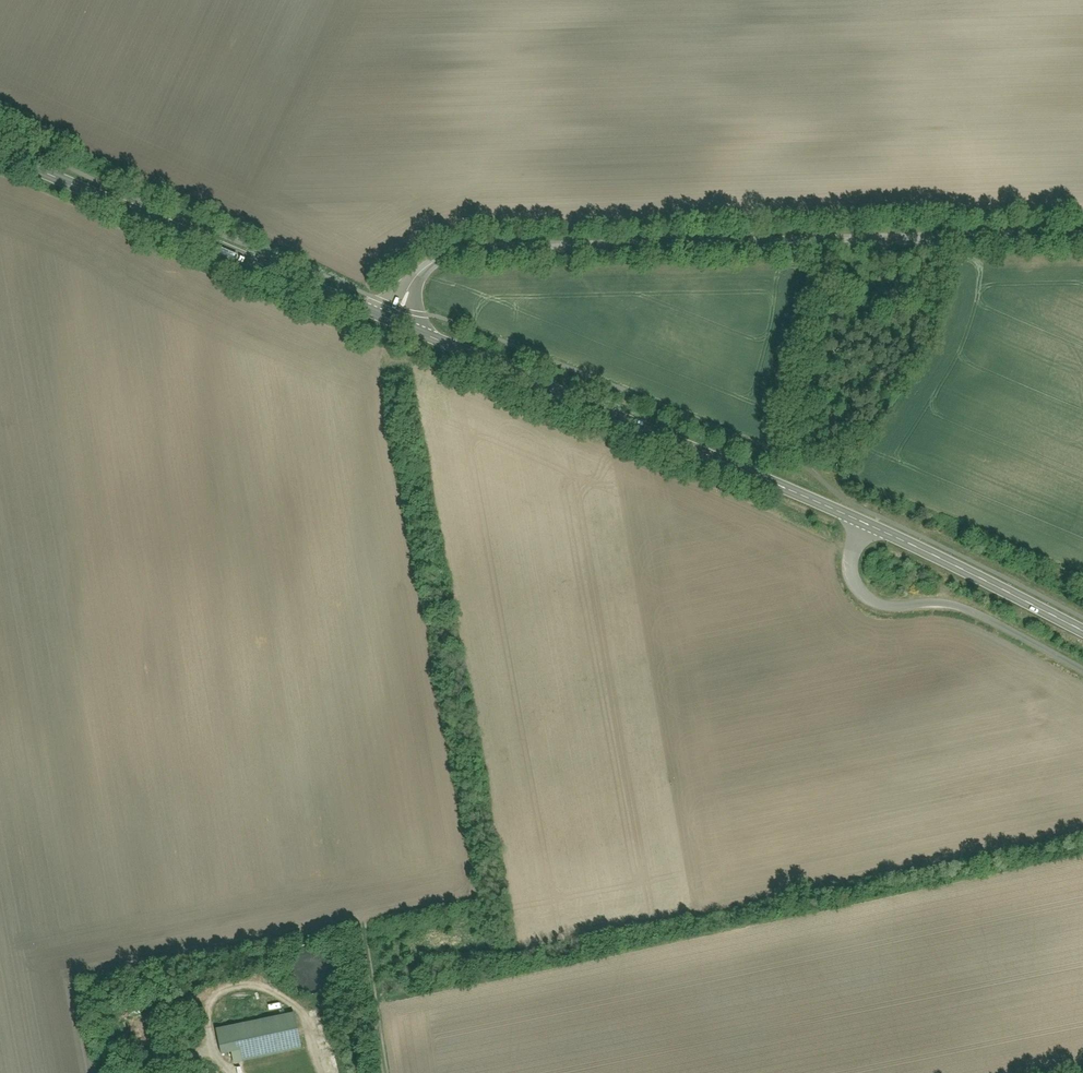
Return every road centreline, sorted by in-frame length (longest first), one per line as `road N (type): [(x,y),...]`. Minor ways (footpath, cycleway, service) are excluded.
road 1 (secondary): [(864,524),(0,154)]
road 2 (unclassified): [(1082,673),(949,605),(899,608),(865,597),(852,568),(864,524)]
road 3 (secondary): [(1082,634),(864,524)]

